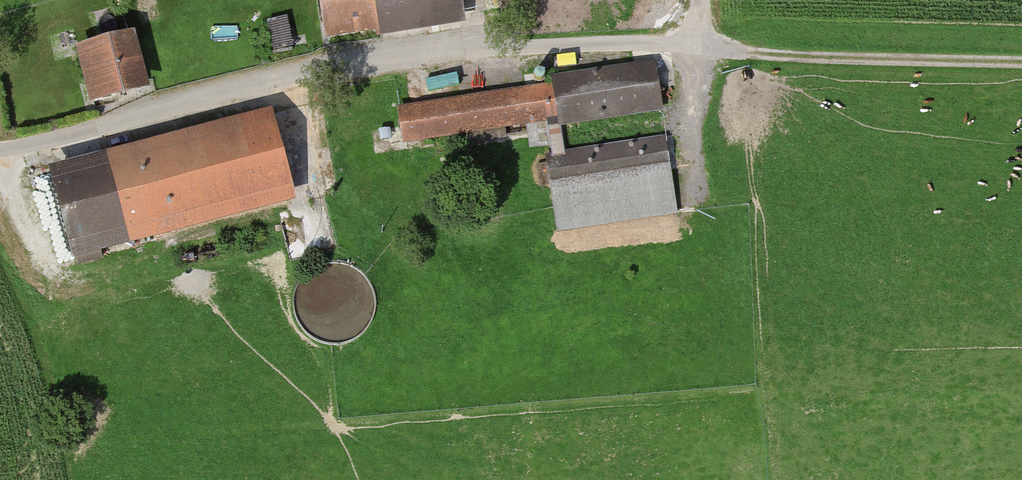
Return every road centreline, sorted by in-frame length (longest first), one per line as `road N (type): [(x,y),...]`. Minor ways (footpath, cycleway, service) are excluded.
road 1 (track): [(0,152),(309,74),(446,50),(699,45)]
road 2 (track): [(699,45),(779,58),(1021,64)]

